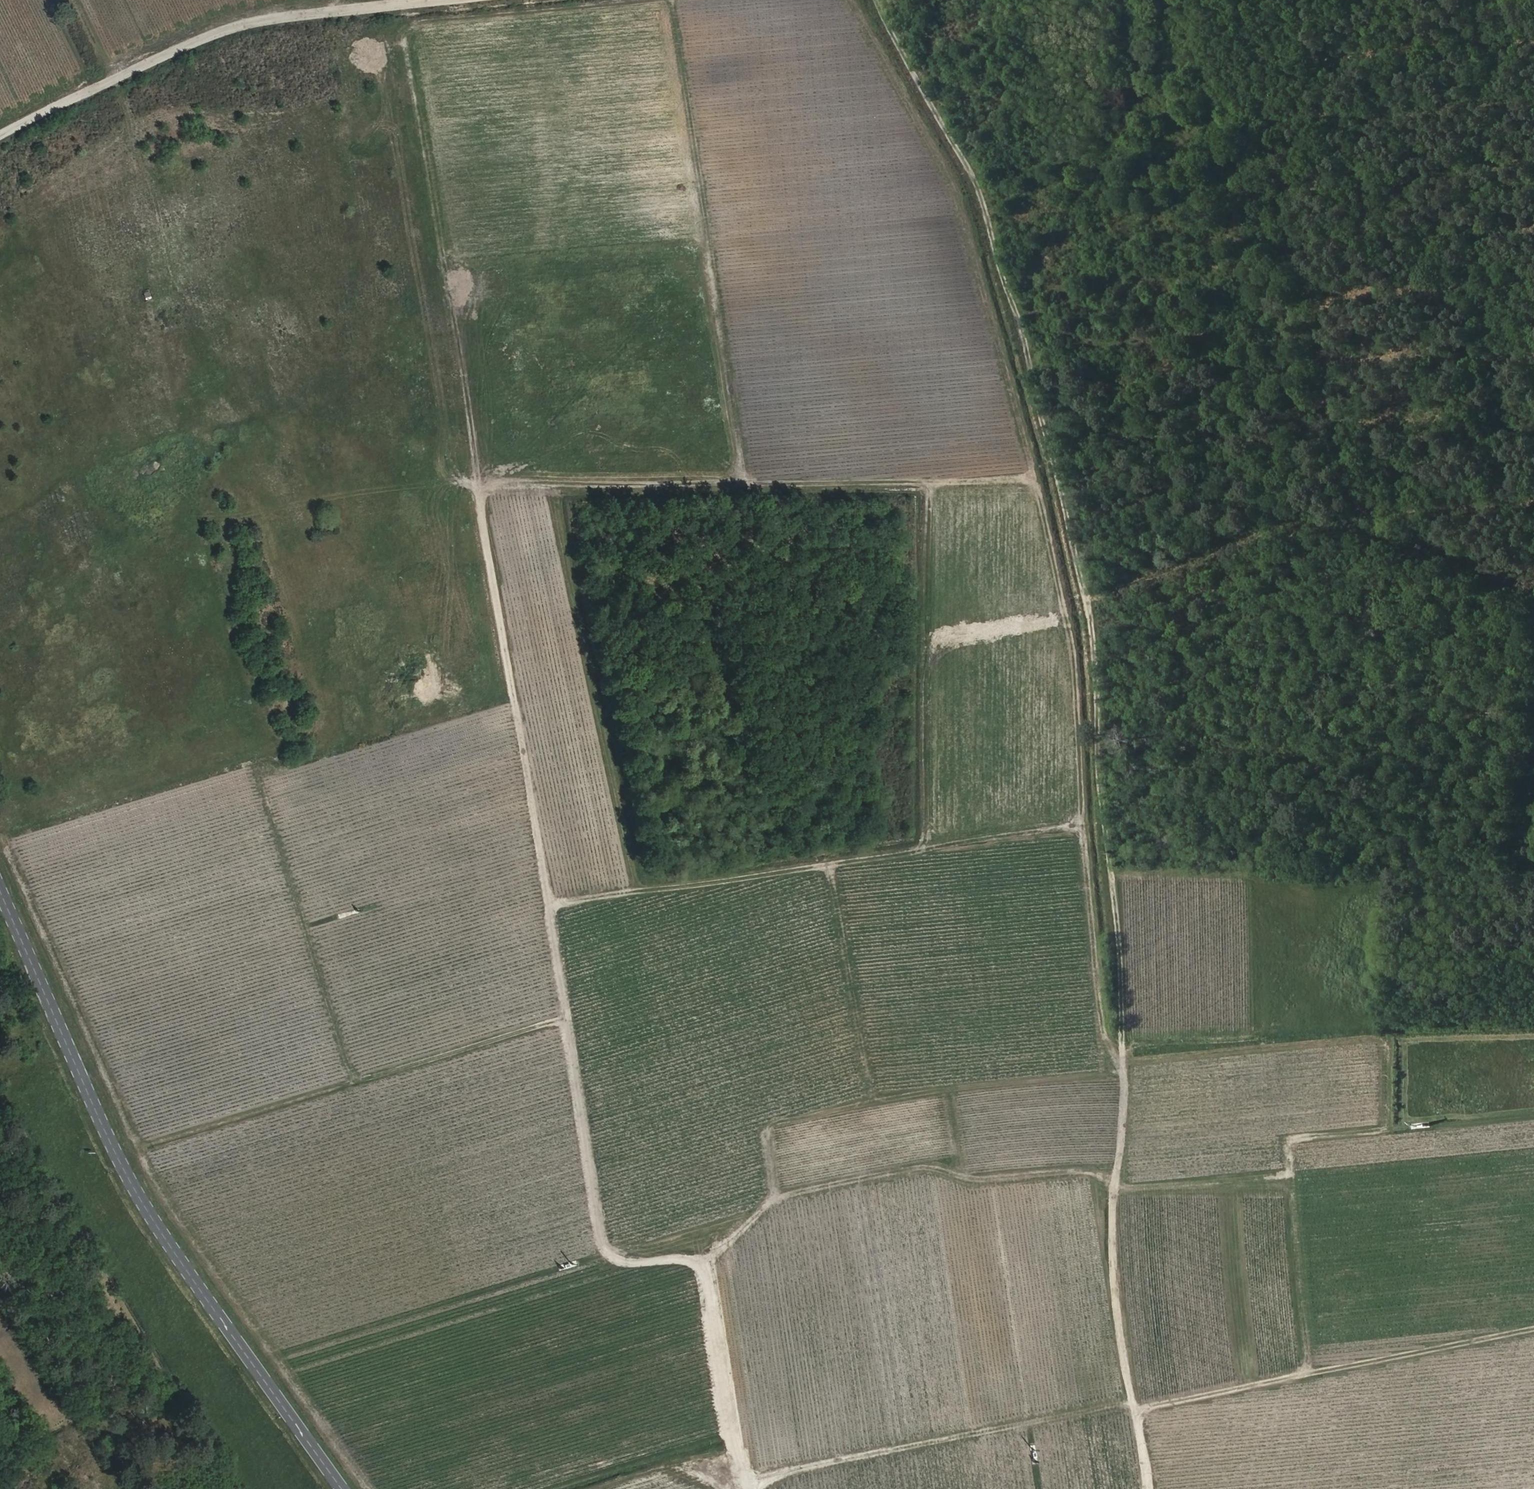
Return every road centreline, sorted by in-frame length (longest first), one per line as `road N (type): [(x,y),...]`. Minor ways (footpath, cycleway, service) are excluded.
road 1 (secondary): [(0,870),(137,1175),(354,1488)]
road 2 (track): [(0,138),(251,23),(483,0)]
road 3 (track): [(878,0),(958,181),(1031,447)]

